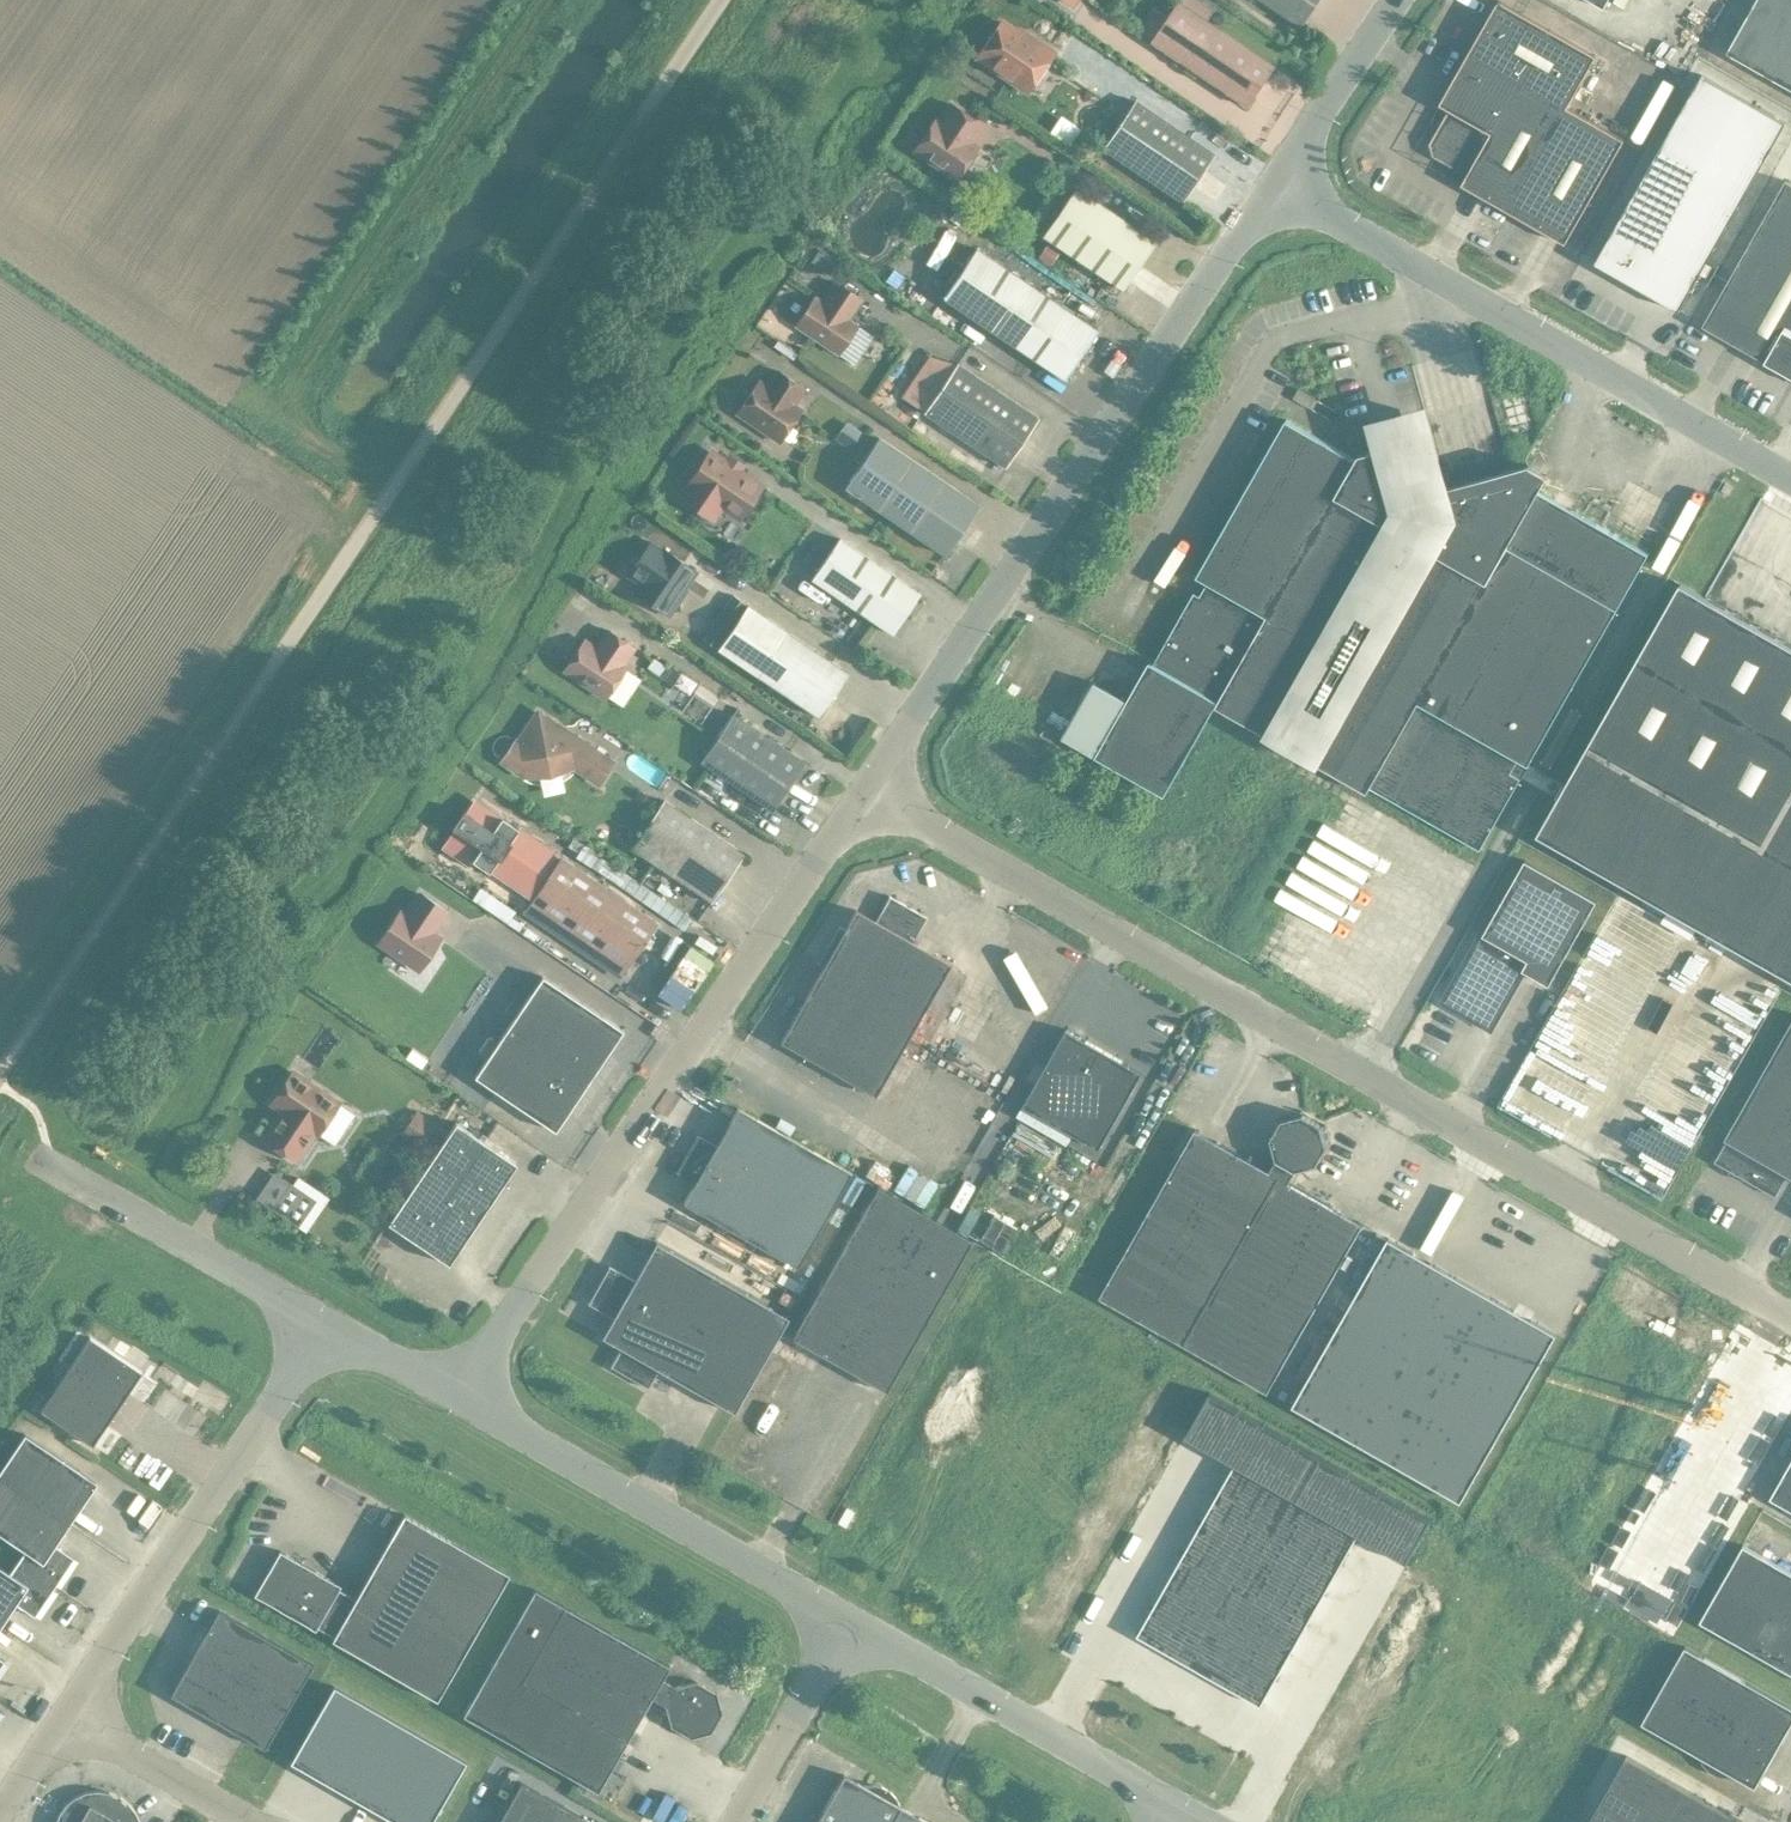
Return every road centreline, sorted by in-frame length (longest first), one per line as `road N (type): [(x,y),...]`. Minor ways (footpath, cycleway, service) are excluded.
road 1 (unclassified): [(0,1067),(718,0)]
road 2 (unclassified): [(1790,1320),(864,796)]
road 3 (unclassified): [(864,796),(1275,185)]
road 4 (unclassified): [(462,1403),(864,796)]
road 5 (unclassified): [(1790,480),(1275,185)]
road 6 (unclassified): [(64,1718),(326,1325)]
road 7 (unclassified): [(855,1626),(462,1403)]
road 8 (unclassified): [(1187,1814),(855,1626)]
road 9 (unclassified): [(326,1325),(36,1157)]
road 10 (unclassified): [(855,1626),(741,1821)]
road 11 (unclassified): [(1275,185),(1400,0)]
road 12 (unclassified): [(248,1821),(64,1718)]
road 13 (unclassified): [(462,1403),(326,1325)]

